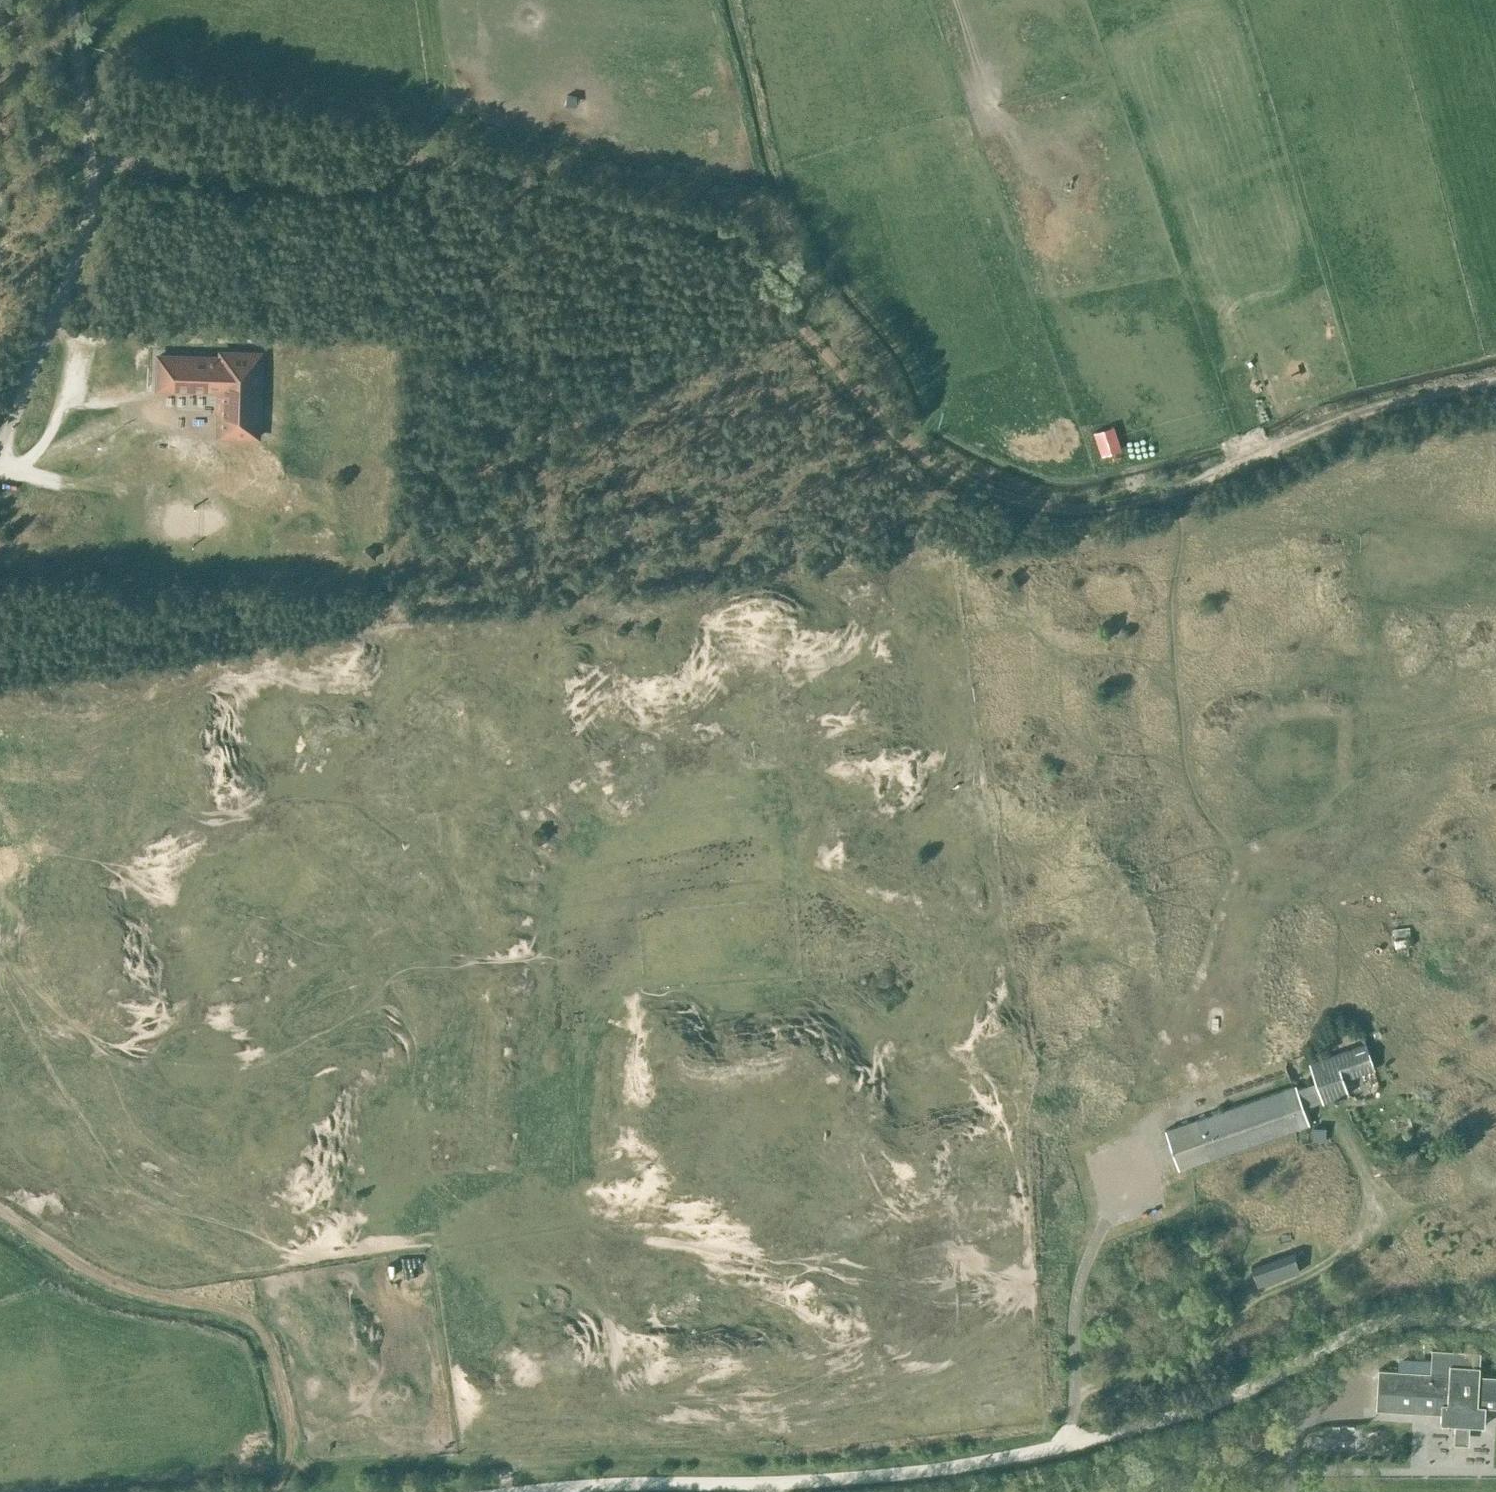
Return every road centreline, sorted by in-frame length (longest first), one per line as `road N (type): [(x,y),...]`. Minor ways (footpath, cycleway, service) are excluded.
road 1 (track): [(910,448),(959,480),(1013,501),(1081,509),(1218,473),(1352,416),(1495,381)]

